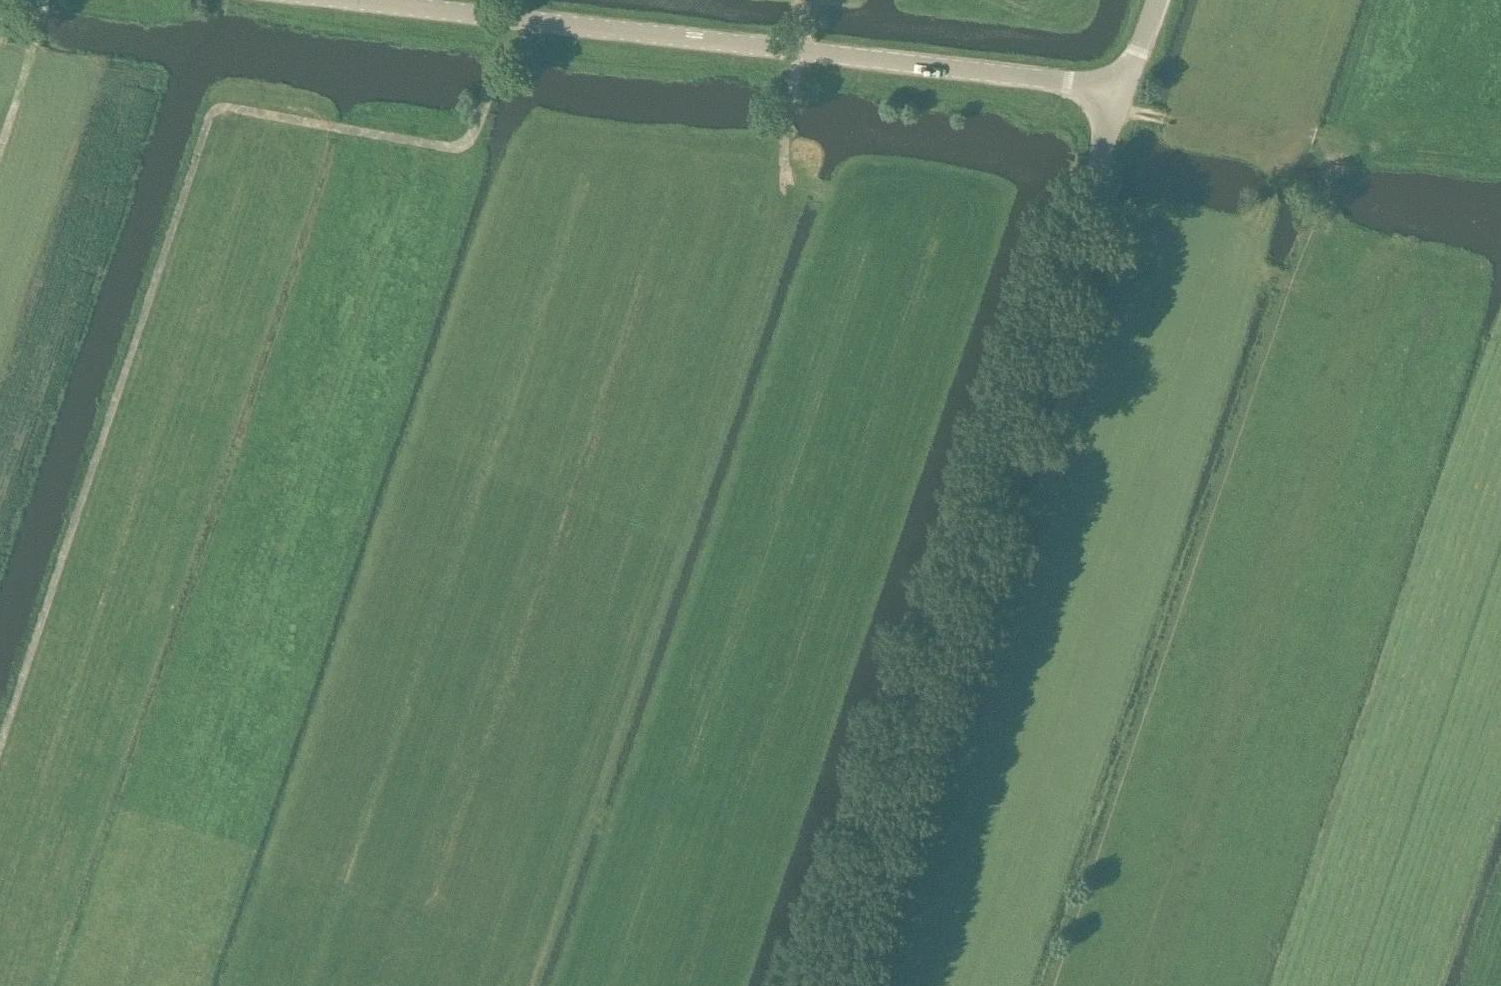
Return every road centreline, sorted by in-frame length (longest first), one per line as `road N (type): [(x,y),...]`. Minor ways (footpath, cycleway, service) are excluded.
road 1 (track): [(0,736),(210,115),(230,108),(461,146),(480,119),(511,0)]
road 2 (unclassified): [(812,985),(1121,87)]
road 3 (unclassified): [(1121,87),(381,0)]
road 4 (track): [(0,142),(45,0)]

